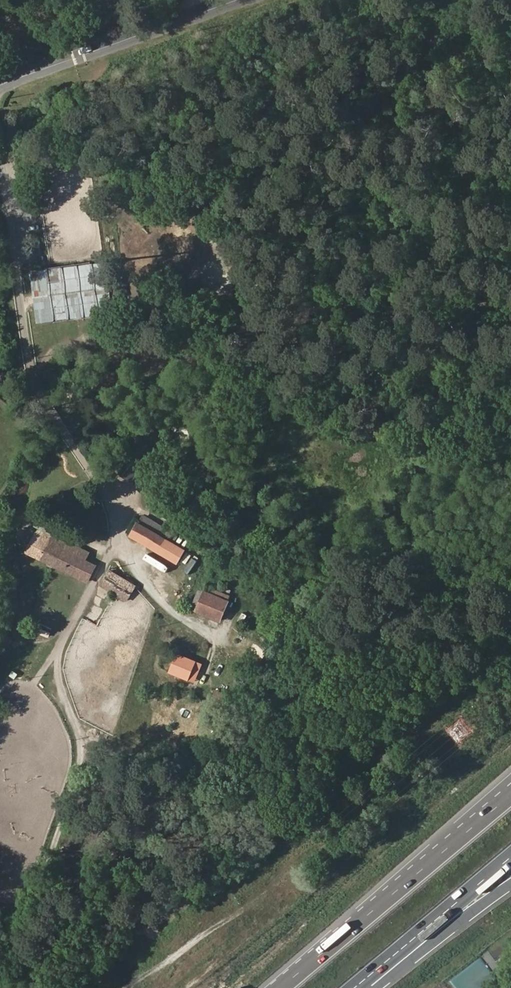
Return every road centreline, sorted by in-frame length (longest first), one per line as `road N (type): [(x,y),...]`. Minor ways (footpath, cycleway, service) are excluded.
road 1 (motorway): [(510,780),(278,987)]
road 2 (motorway): [(510,796),(280,987)]
road 3 (tertiary): [(235,0),(0,88)]
road 4 (motorway): [(358,987),(510,859)]
road 5 (motorway): [(379,987),(510,885)]

